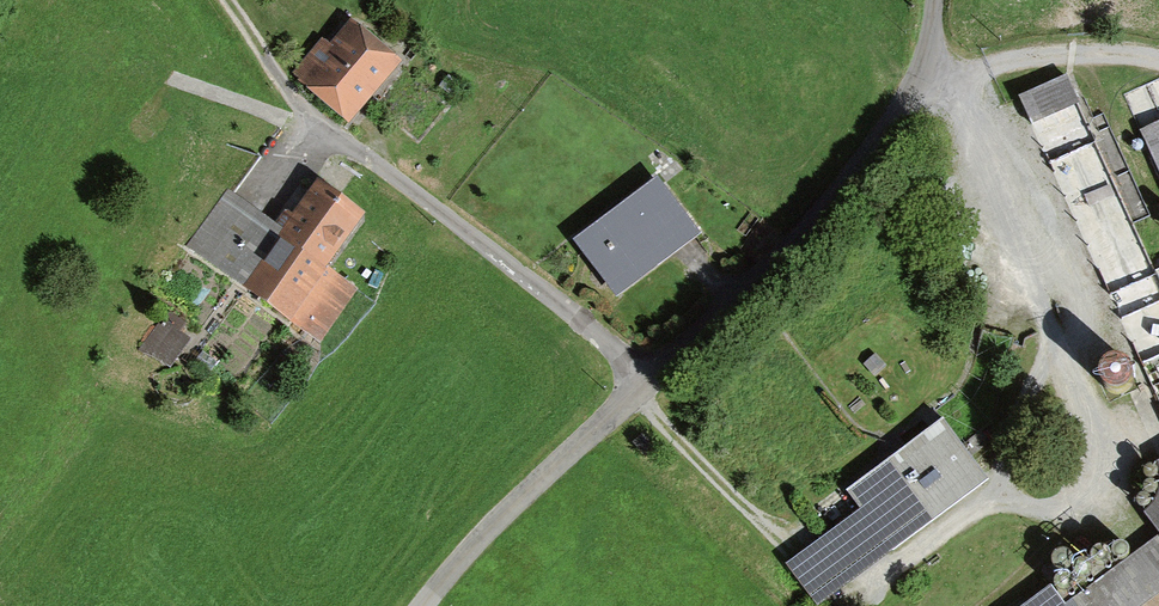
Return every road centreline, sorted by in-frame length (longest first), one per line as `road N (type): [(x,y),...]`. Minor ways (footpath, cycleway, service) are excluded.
road 1 (unclassified): [(422,605),(487,526),(795,233),(896,105),(924,49),(930,0)]
road 2 (track): [(0,78),(213,80),(301,107)]

